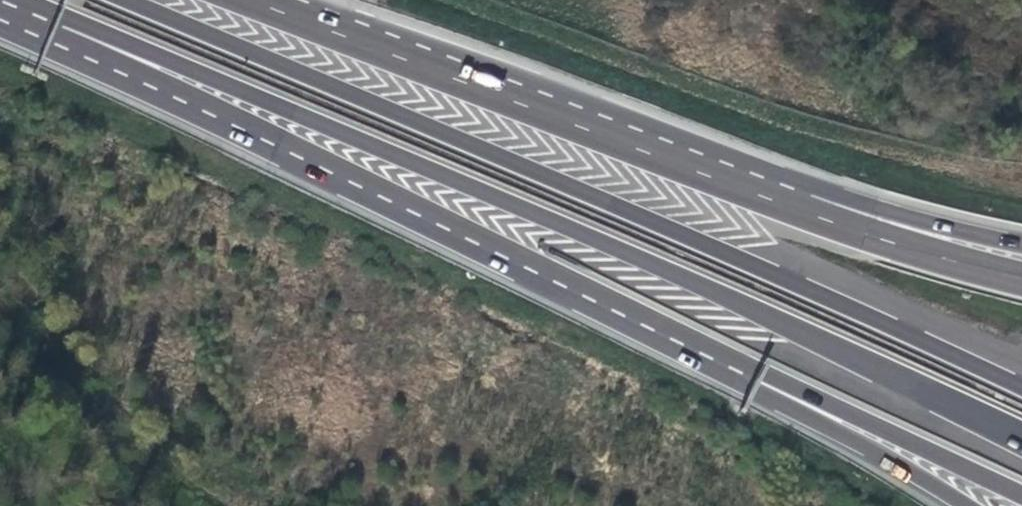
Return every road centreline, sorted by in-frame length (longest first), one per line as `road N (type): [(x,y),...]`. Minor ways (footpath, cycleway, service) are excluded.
road 1 (motorway): [(7,0),(427,166),(1021,440)]
road 2 (motorway): [(1021,387),(123,0)]
road 3 (motorway): [(0,7),(590,299)]
road 4 (motorway): [(590,299),(1021,497)]
road 5 (motorway): [(590,299),(961,505)]
road 6 (motorway): [(1021,278),(896,242),(625,136)]
road 7 (motorway): [(1021,244),(625,136)]
road 8 (motorway): [(625,136),(256,0)]

